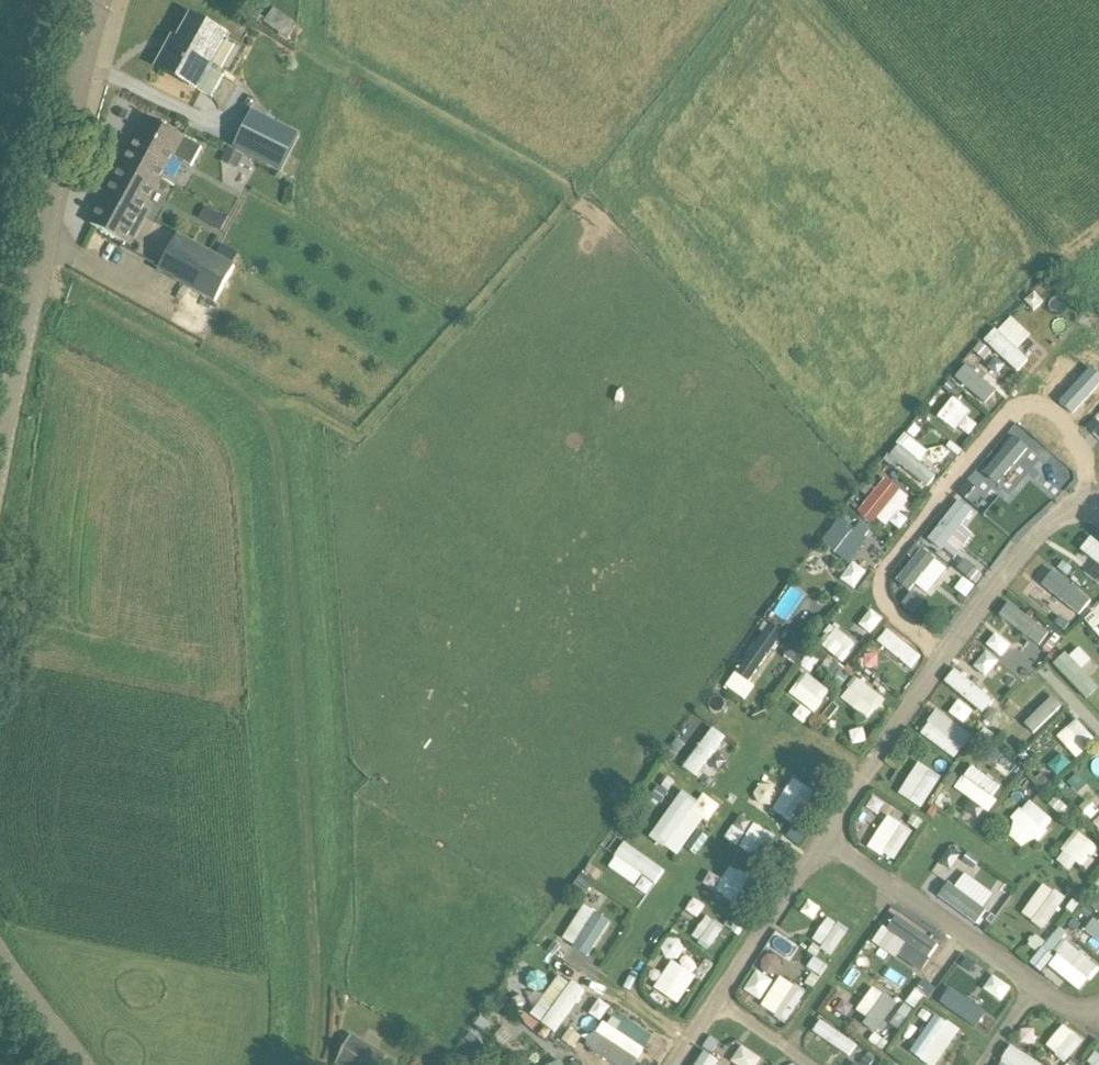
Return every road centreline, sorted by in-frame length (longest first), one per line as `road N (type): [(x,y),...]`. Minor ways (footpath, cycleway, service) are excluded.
road 1 (track): [(36,281),(85,300),(239,390),(276,433),(319,991),(311,1064)]
road 2 (track): [(868,774),(827,745),(800,741),(772,750),(729,806),(702,865),(673,887),(639,935),(620,970),(626,989),(688,1042)]
road 3 (unclassified): [(0,463),(107,0)]
road 4 (track): [(316,0),(326,49),(339,61),(573,196)]
road 5 (track): [(316,956),(339,874),(342,803),(364,775)]
road 6 (unclassified): [(74,1064),(0,964)]

